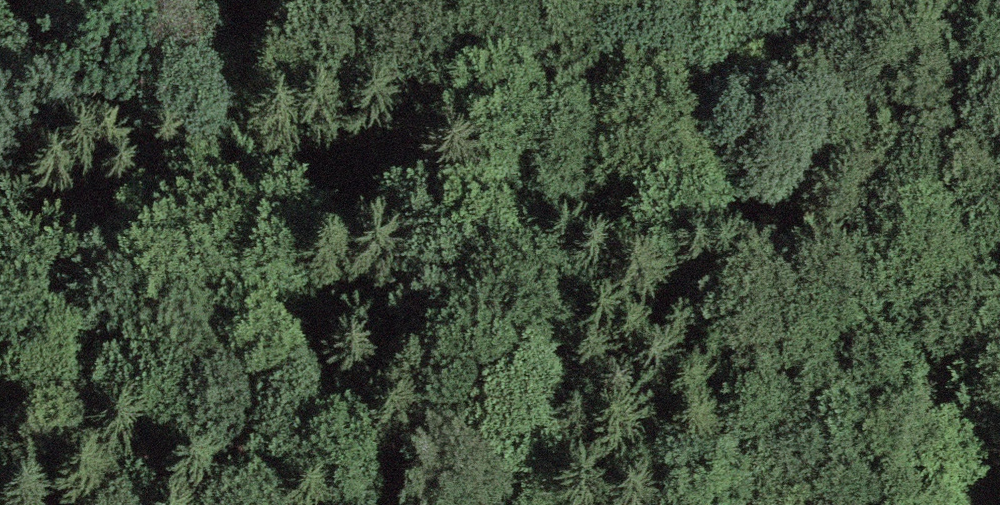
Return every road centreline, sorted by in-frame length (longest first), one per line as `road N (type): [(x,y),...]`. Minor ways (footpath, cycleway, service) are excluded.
road 1 (track): [(0,228),(77,247),(176,248),(303,227),(483,224),(709,240),(795,262),(869,305),(917,352),(962,430),(980,504)]
road 2 (track): [(303,227),(397,168),(490,135),(617,102),(999,37)]

